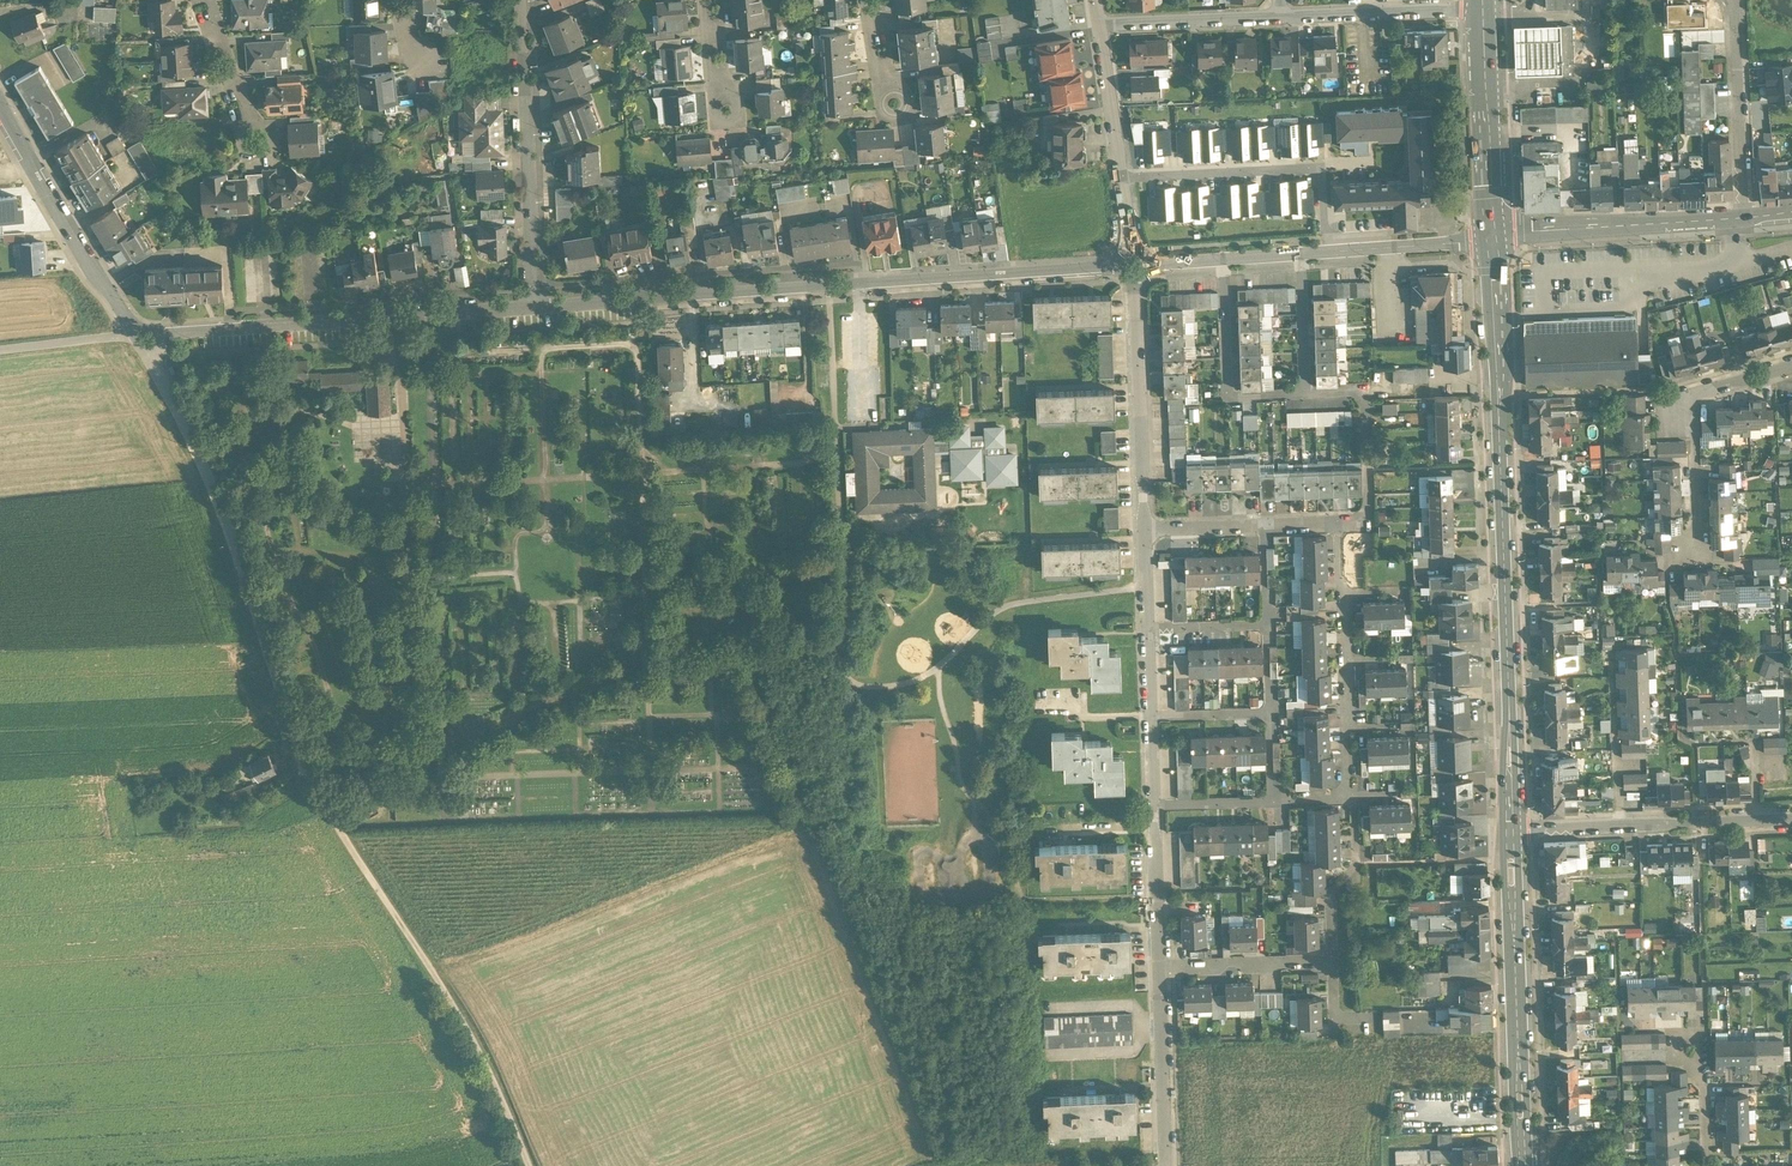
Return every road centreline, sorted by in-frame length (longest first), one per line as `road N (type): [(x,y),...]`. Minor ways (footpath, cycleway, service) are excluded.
road 1 (residential): [(533,307),(1135,266)]
road 2 (secondary): [(1510,831),(1494,234)]
road 3 (residential): [(147,338),(222,520),(312,779)]
road 4 (track): [(528,1165),(461,1020),(312,779)]
road 5 (track): [(432,973),(807,829)]
road 6 (residential): [(147,338),(533,307)]
road 7 (secondary): [(1525,1165),(1510,831)]
road 8 (residential): [(533,307),(519,0)]
road 9 (residential): [(1324,253),(1321,169),(1123,177)]
road 10 (residential): [(1791,819),(1510,831)]
road 11 (residential): [(1351,801),(1338,526)]
road 12 (residential): [(0,109),(125,320),(147,338)]
road 13 (residential): [(1791,368),(1693,398),(1698,563)]
road 14 (residential): [(1135,266),(1145,531)]
road 15 (tertiary): [(1743,217),(1494,234)]
road 16 (secondary): [(1494,234),(1481,8)]
road 17 (residential): [(1743,217),(1731,0)]
road 18 (residential): [(1305,395),(1229,397),(1221,260)]
road 19 (residential): [(1305,395),(1352,393),(1364,405),(1368,514),(1361,524),(1338,526)]
road 20 (residential): [(1280,17),(1481,8)]
road 21 (residential): [(1158,967),(1166,1165)]
road 22 (residential): [(1153,806),(1351,801)]
road 23 (residential): [(1338,526),(1145,531)]
road 24 (residential): [(1098,25),(1280,17)]
road 25 (residential): [(1332,964),(1158,967)]
road 26 (residential): [(1332,964),(1332,892),(1354,866),(1351,801)]
road 27 (residential): [(1324,253),(1494,234)]
road 28 (residential): [(1153,806),(1158,967)]
road 29 (residential): [(1098,25),(1123,177)]
road 30 (residential): [(205,0),(255,139)]
road 31 (track): [(147,338),(0,351)]
road 32 (residential): [(1301,255),(1305,395)]
road 33 (residential): [(1688,1030),(1704,1086),(1708,1165)]

